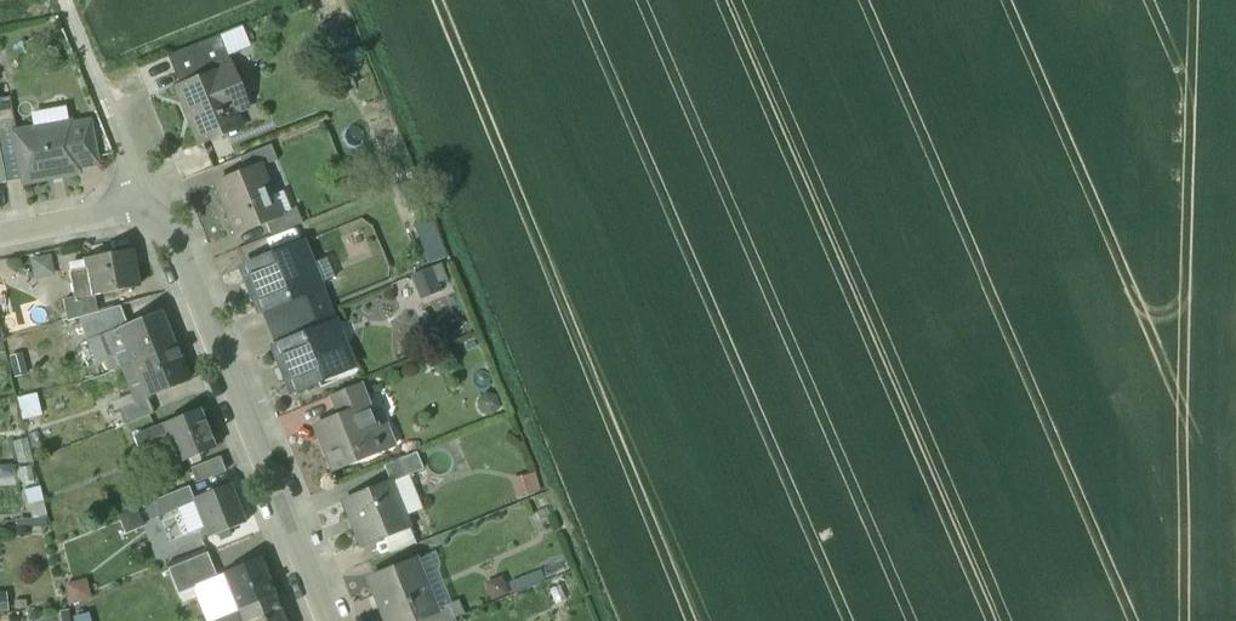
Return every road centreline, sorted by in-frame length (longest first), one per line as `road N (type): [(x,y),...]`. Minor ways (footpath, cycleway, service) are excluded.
road 1 (residential): [(326,620),(174,241),(141,206)]
road 2 (residential): [(74,19),(141,206)]
road 3 (residential): [(0,236),(141,206)]

